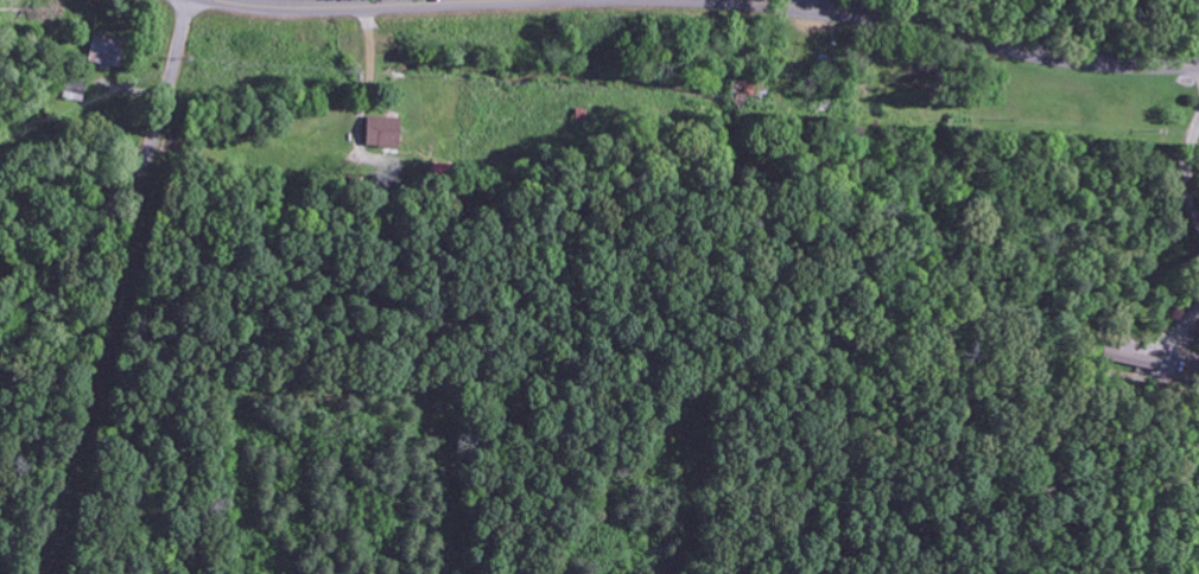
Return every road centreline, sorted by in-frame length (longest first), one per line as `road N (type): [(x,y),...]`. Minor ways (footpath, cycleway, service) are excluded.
road 1 (secondary): [(1198,65),(1055,58),(878,18),(716,0)]
road 2 (residential): [(0,370),(152,164),(188,0)]
road 3 (secondary): [(505,0),(302,7),(226,0)]

